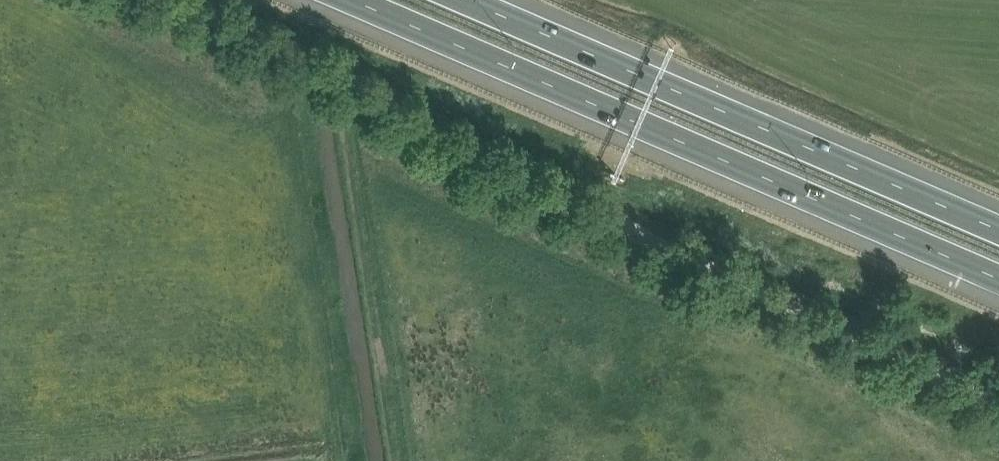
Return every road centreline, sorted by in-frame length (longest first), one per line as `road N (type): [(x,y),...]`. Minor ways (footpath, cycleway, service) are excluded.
road 1 (track): [(187,0),(347,76),(410,141),(998,412)]
road 2 (motorway): [(364,0),(998,274)]
road 3 (motorway): [(998,214),(502,0)]

